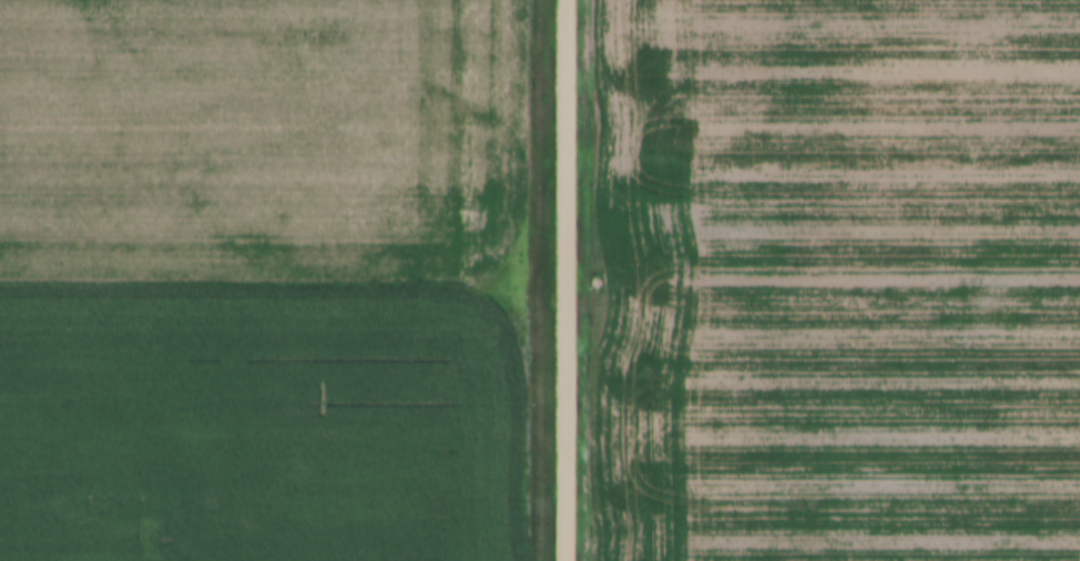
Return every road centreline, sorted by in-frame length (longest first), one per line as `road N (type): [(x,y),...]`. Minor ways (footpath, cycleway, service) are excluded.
road 1 (residential): [(566,560),(566,0)]

